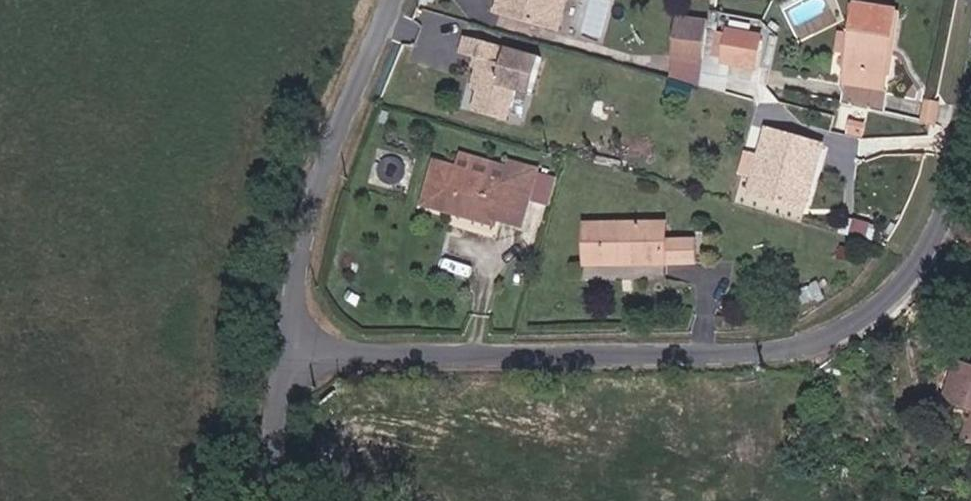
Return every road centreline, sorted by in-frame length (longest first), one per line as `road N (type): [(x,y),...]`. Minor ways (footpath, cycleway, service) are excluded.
road 1 (unclassified): [(970,79),(945,211),(898,283),(803,352),(285,346)]
road 2 (unclassified): [(390,0),(306,191),(285,346)]
road 3 (tertiary): [(269,500),(285,346)]

